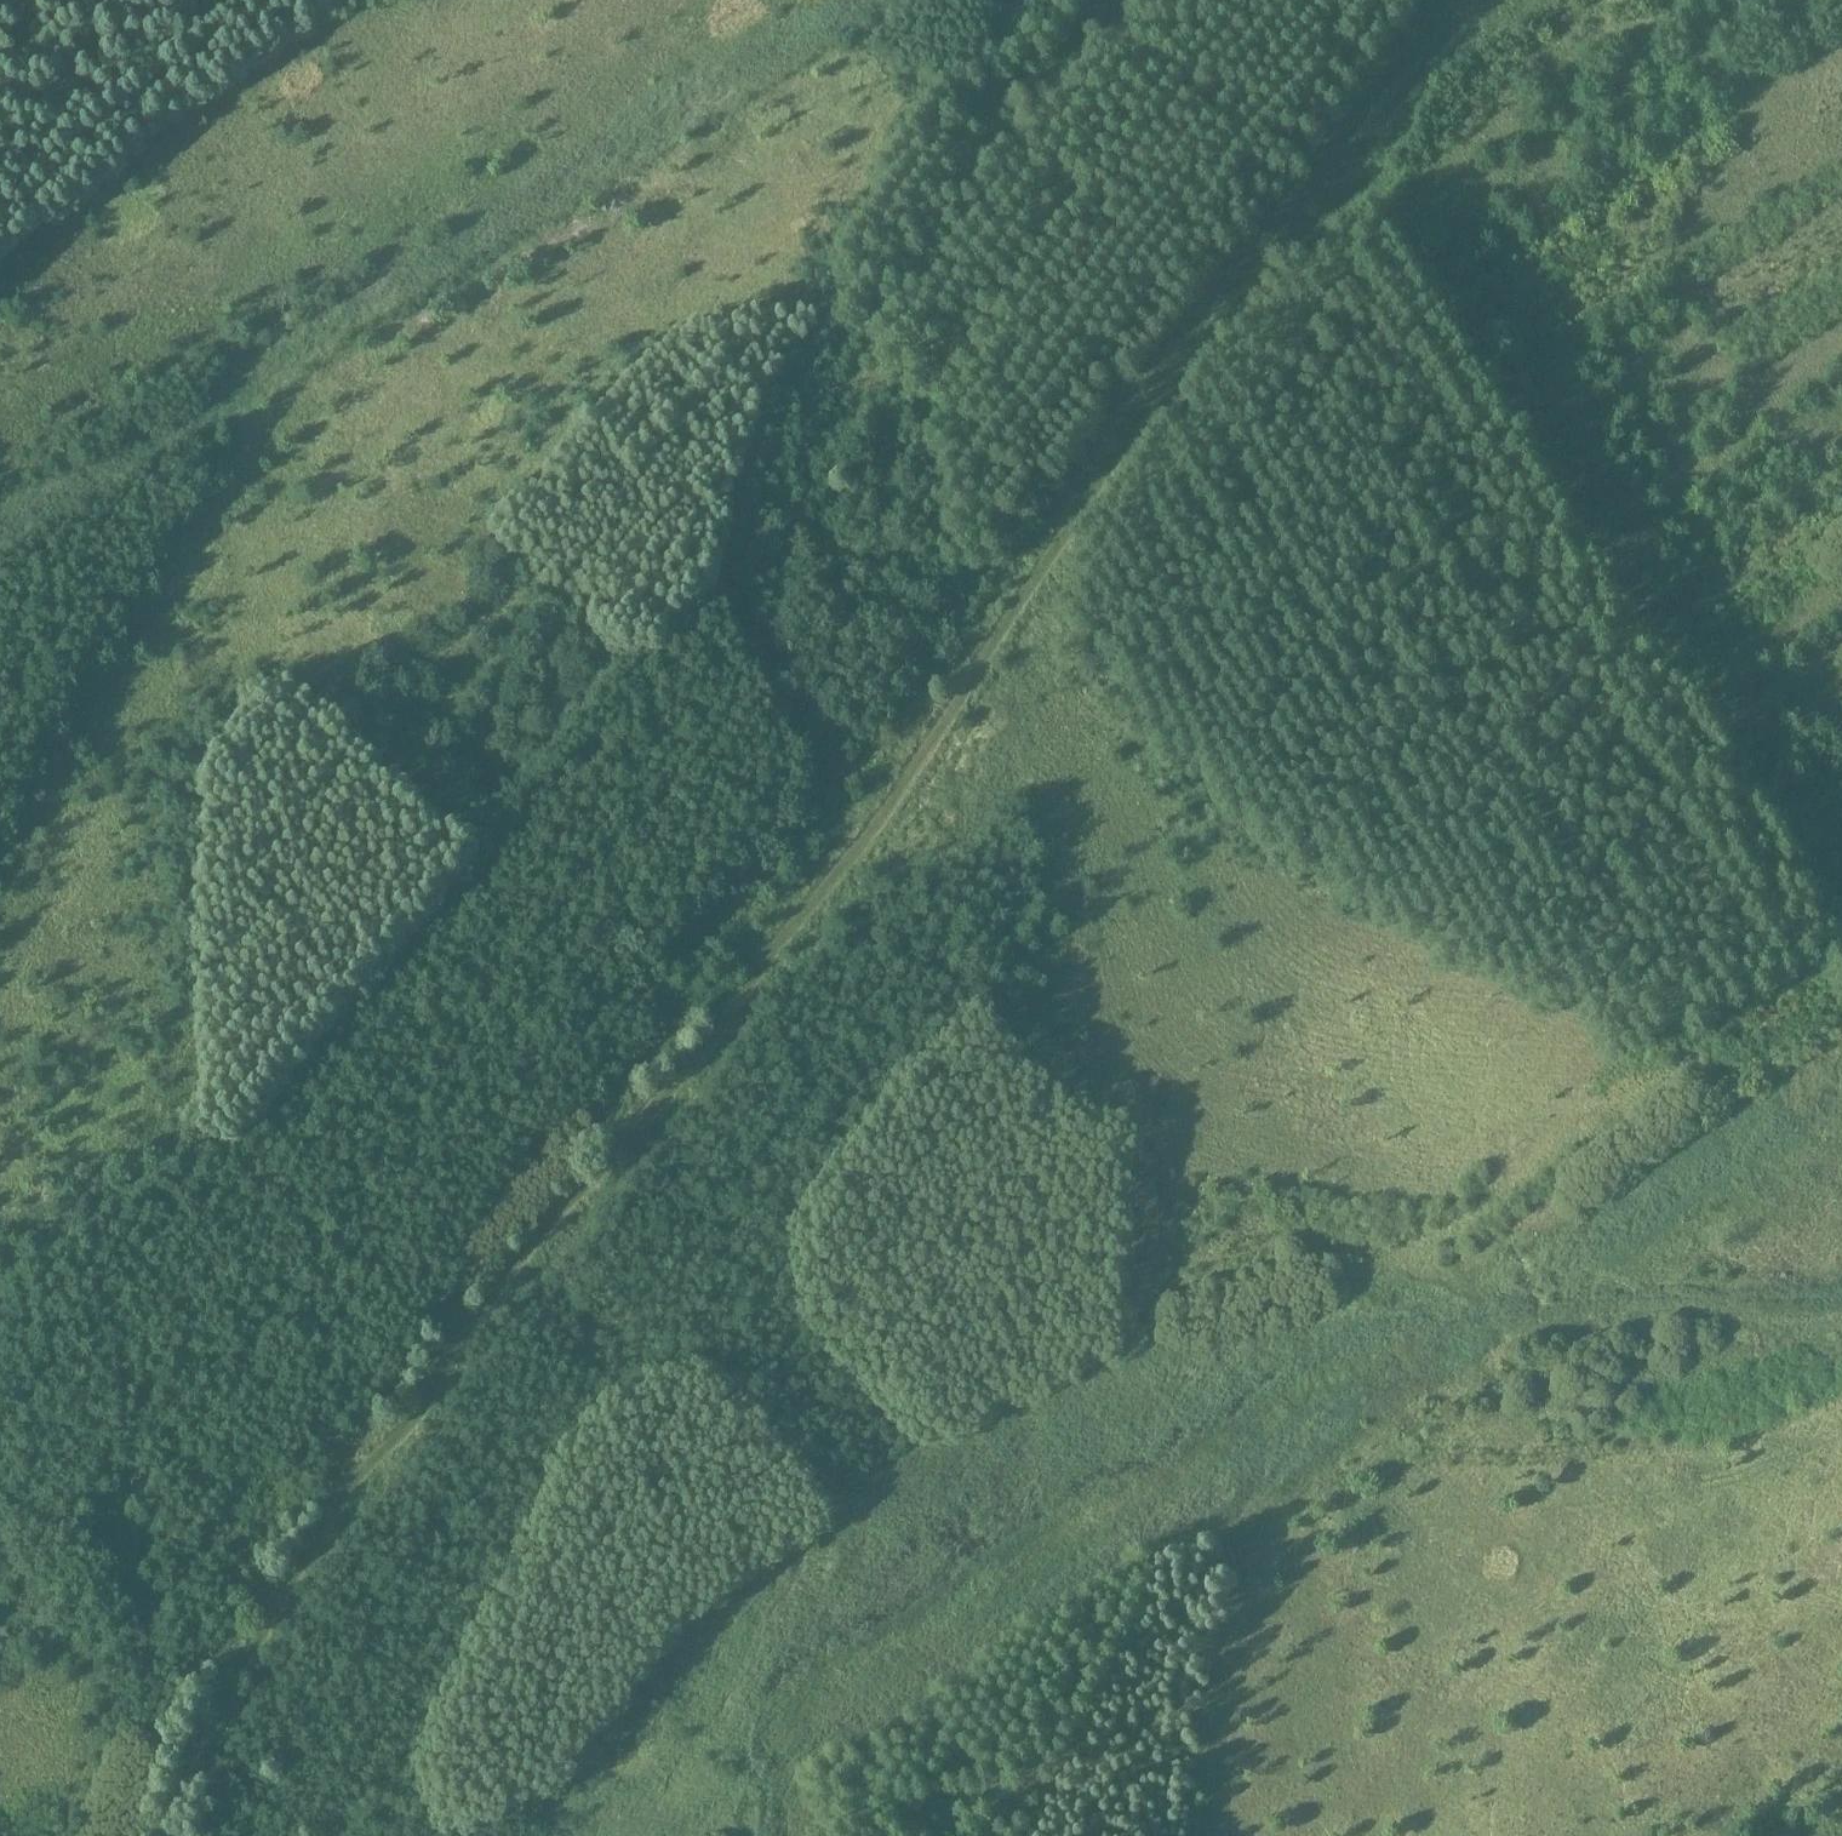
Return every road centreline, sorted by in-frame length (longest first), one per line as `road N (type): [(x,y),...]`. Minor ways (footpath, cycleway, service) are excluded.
road 1 (track): [(164,1835),(195,1740),(325,1538),(542,1235),(625,1147),(897,798),(1214,303),(1275,228),(1376,130),(1468,0)]

